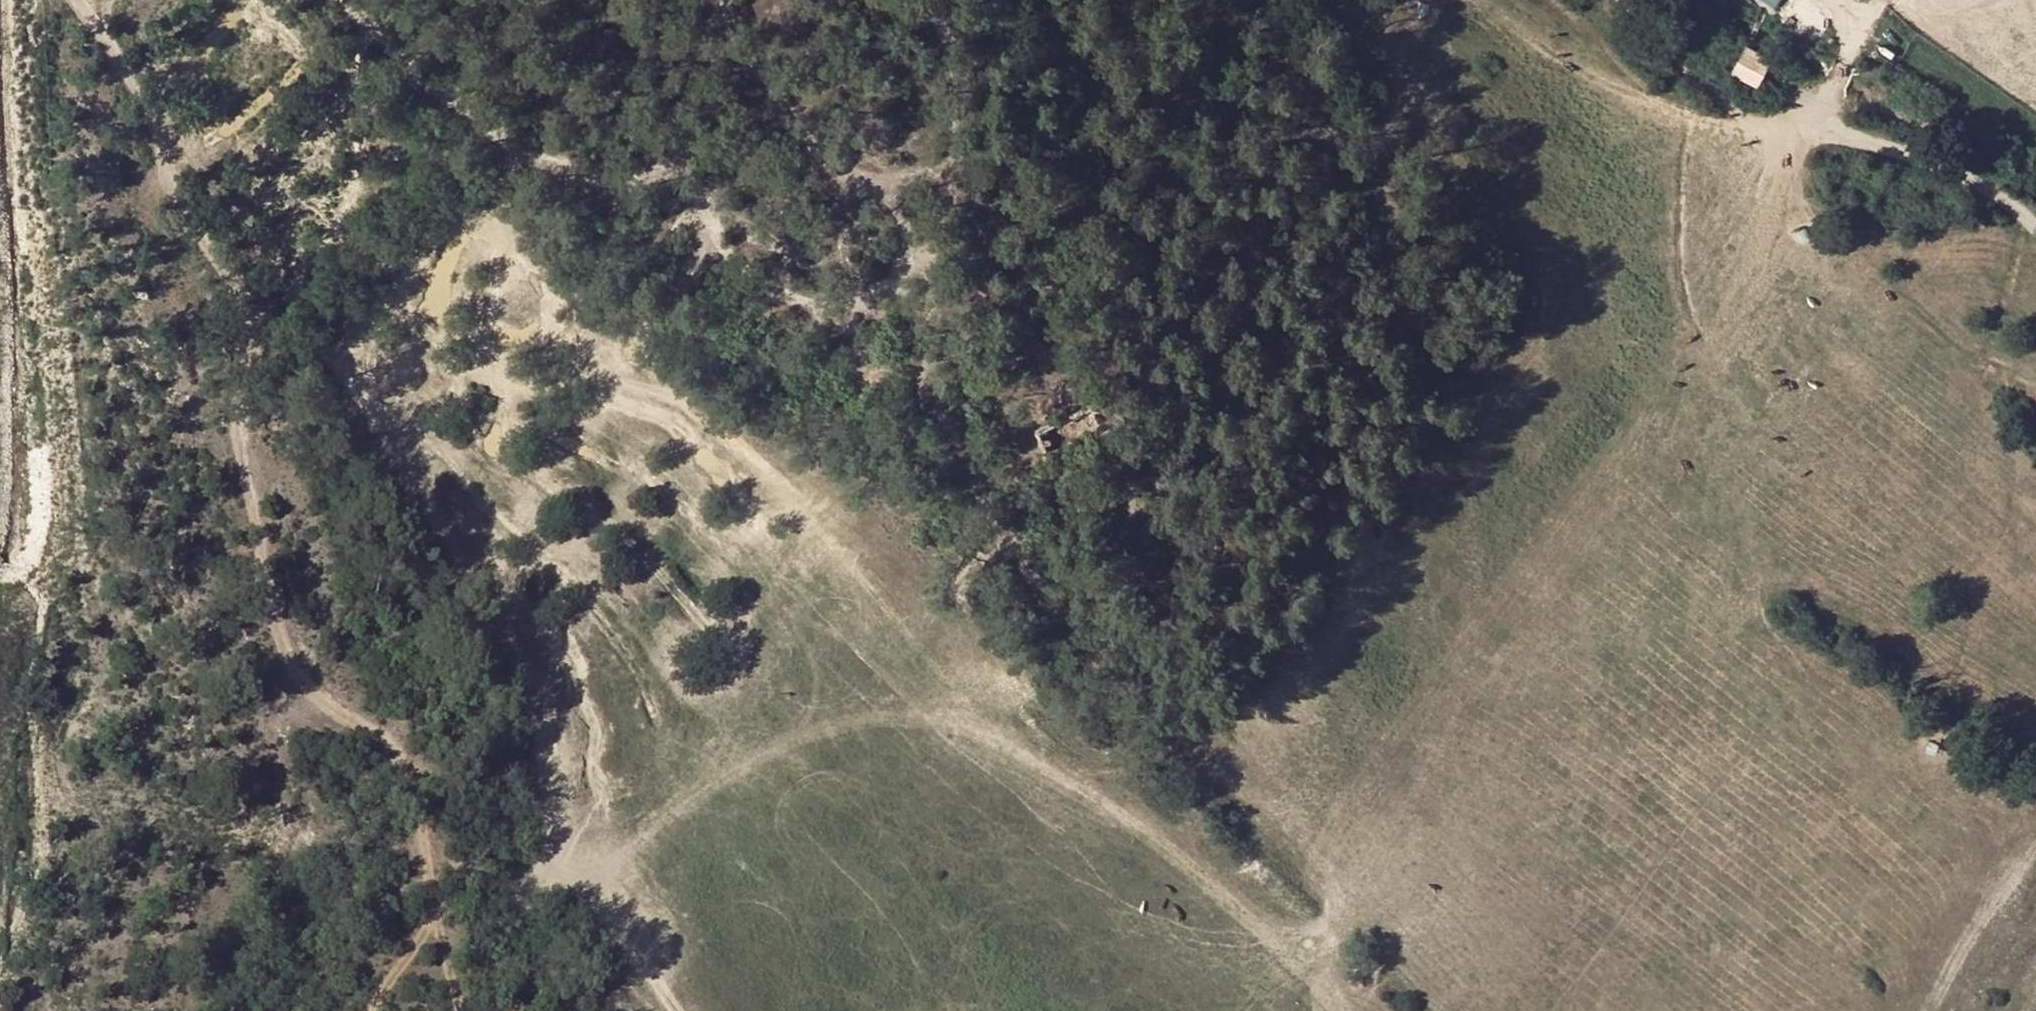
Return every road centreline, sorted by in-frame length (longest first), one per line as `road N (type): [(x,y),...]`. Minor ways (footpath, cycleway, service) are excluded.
road 1 (track): [(1335,1010),(1111,803),(964,724),(840,723),(575,867)]
road 2 (track): [(2035,228),(1955,172),(1904,152),(1732,112),(1618,0)]

